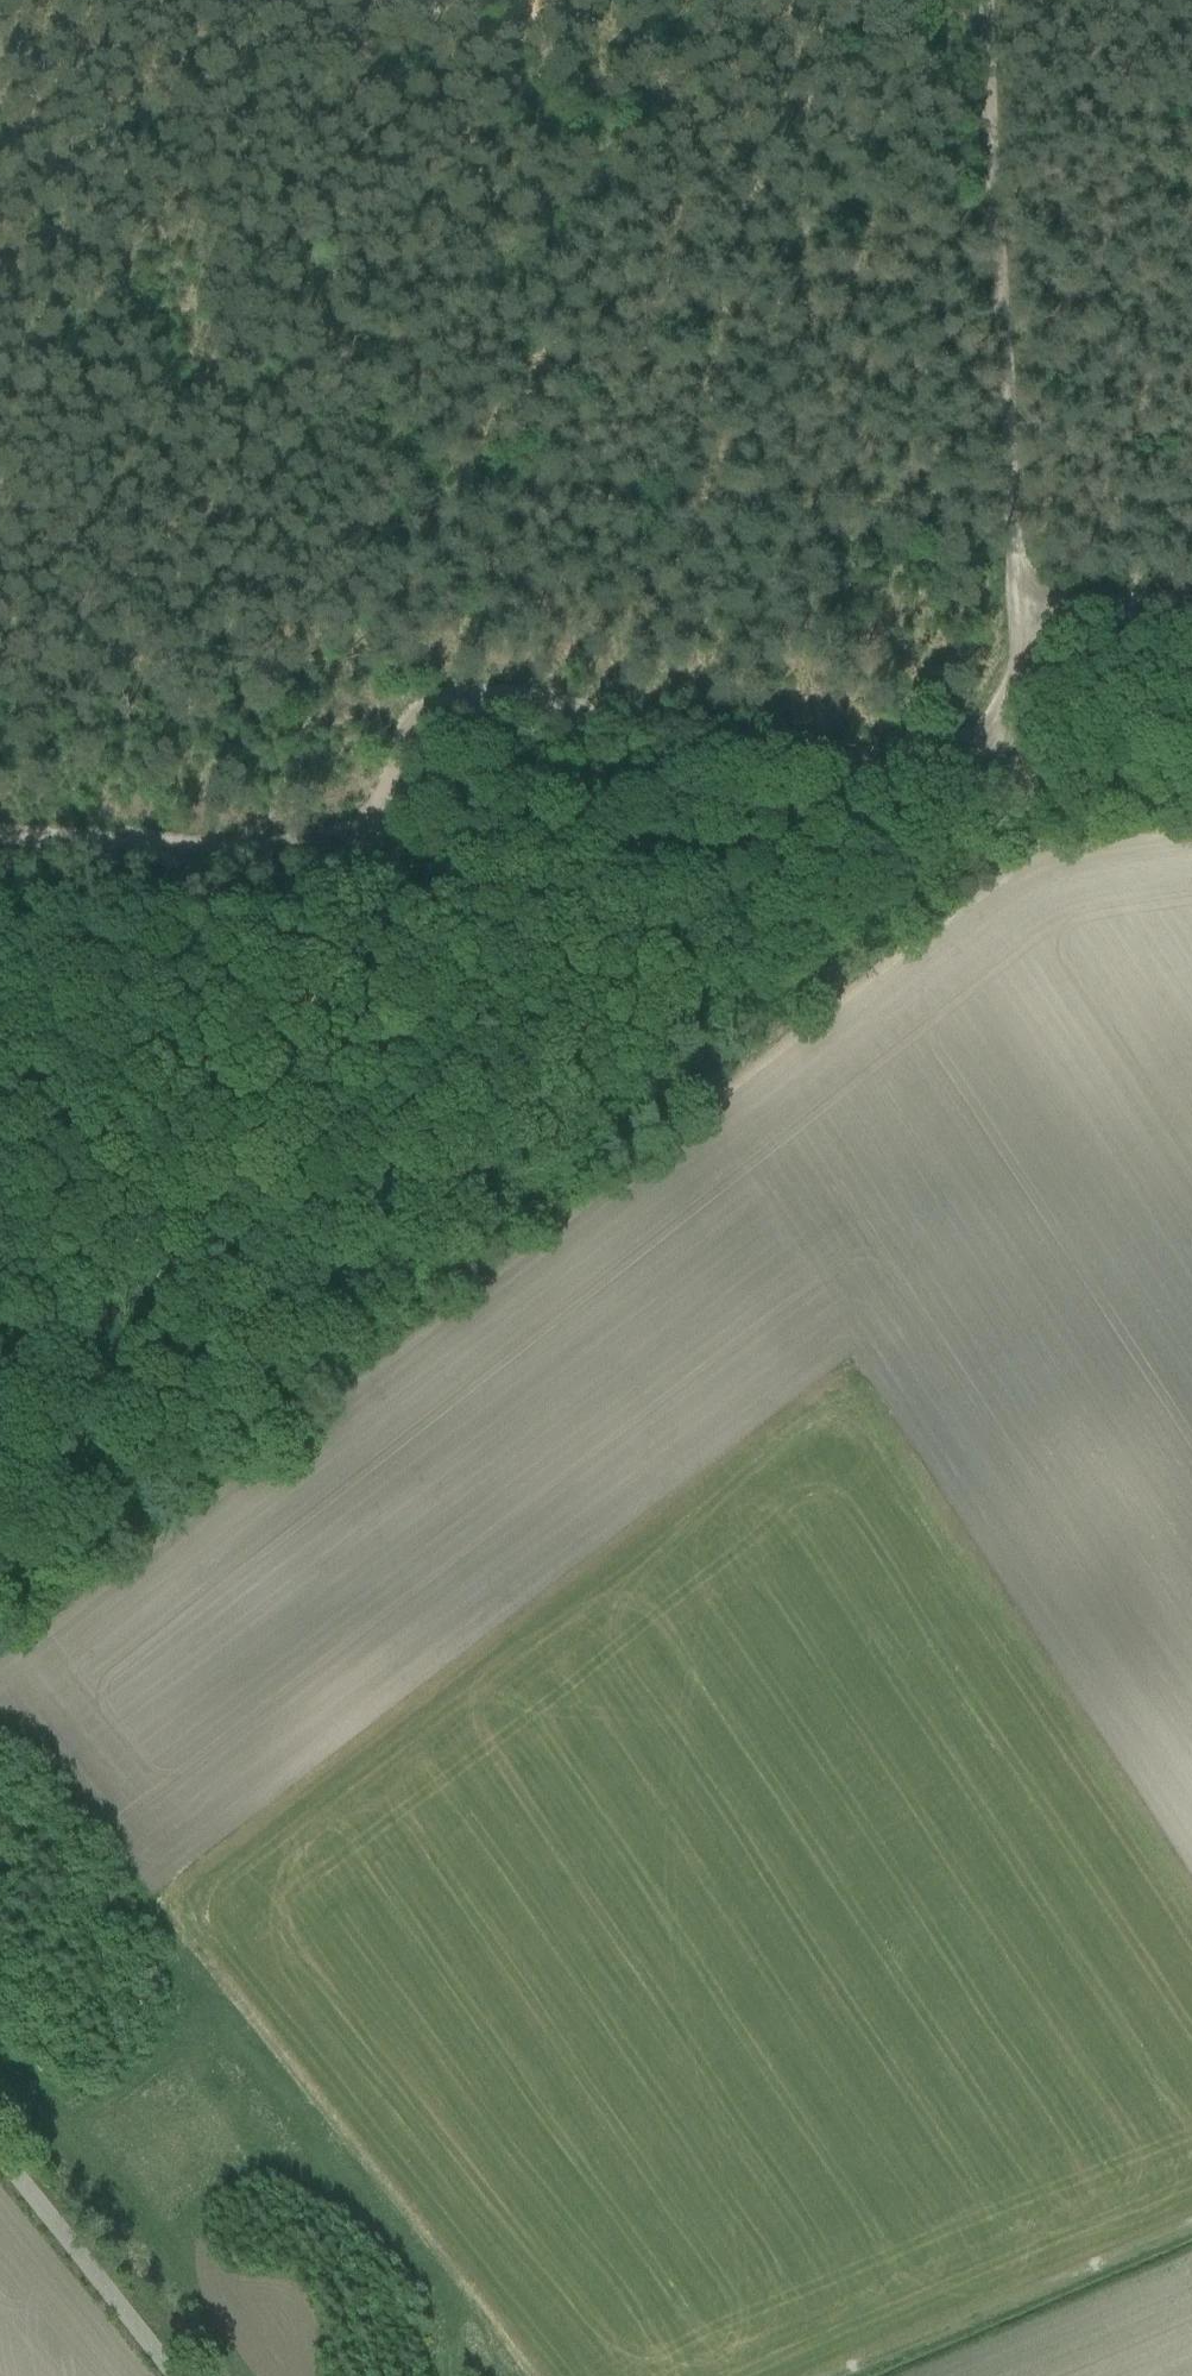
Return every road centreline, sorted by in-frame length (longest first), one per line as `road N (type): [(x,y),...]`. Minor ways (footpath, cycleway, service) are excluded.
road 1 (track): [(0,830),(260,856),(305,844),(353,810),(416,719),(468,705),(892,743),(945,723),(987,683),(1000,662),(1004,629)]
road 2 (track): [(1004,629),(980,0)]
road 3 (unclassified): [(0,2156),(174,2375)]
road 4 (track): [(1191,630),(1004,629)]

